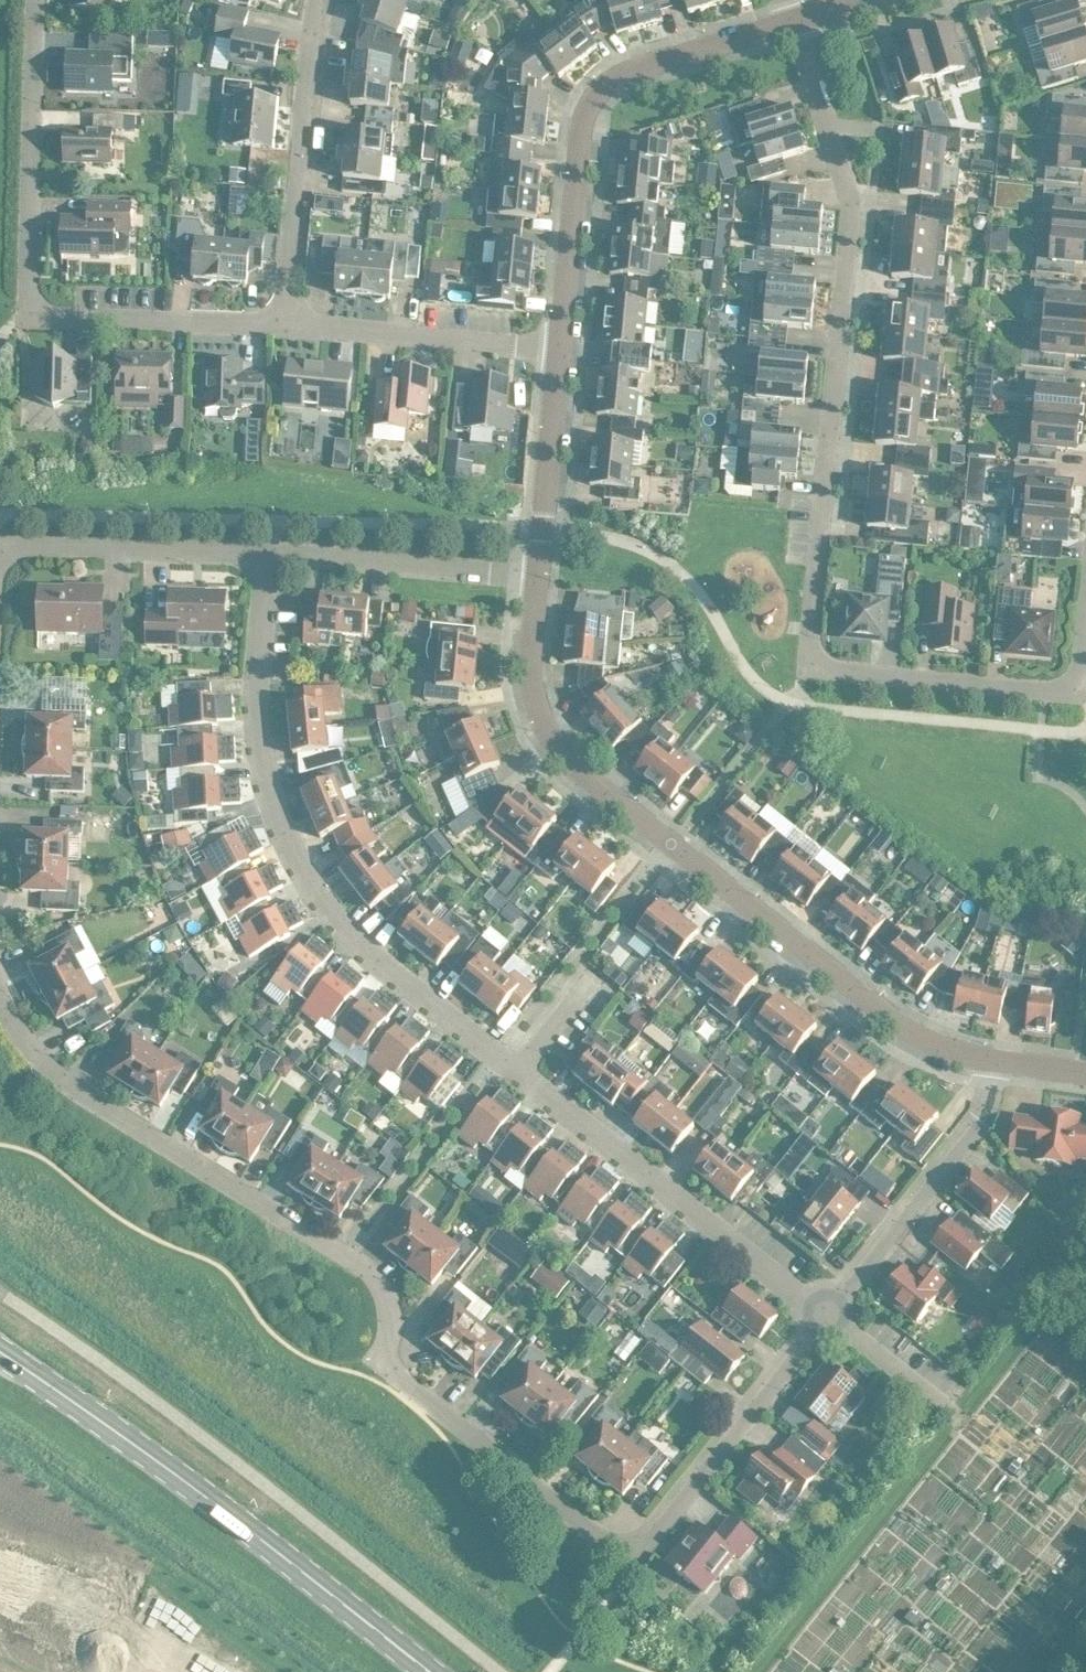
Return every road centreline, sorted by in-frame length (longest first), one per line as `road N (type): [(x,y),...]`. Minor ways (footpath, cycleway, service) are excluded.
road 1 (residential): [(0,991),(10,1019),(70,1085),(381,1282),(388,1326),(383,1362),(621,1551),(826,1312)]
road 2 (residential): [(826,1312),(364,948),(300,865),(270,797),(255,716),(273,563)]
road 3 (residential): [(786,24),(847,183),(810,670),(1080,698),(1085,635)]
road 4 (residential): [(540,580),(536,668),(548,737),(668,845),(920,1040),(995,1064)]
road 5 (residential): [(35,0),(29,318),(280,331)]
road 6 (primary): [(423,1671),(0,1350)]
road 7 (residential): [(786,24),(622,72),(596,90),(581,121),(559,345)]
road 8 (residential): [(273,563),(3,545),(0,609)]
road 9 (residential): [(280,331),(309,50),(322,0)]
road 10 (residential): [(826,1312),(986,1118),(995,1064)]
road 11 (residential): [(280,331),(559,345)]
road 12 (residential): [(540,580),(273,563)]
road 13 (residential): [(559,345),(540,580)]
road 14 (residential): [(961,1413),(826,1312)]

